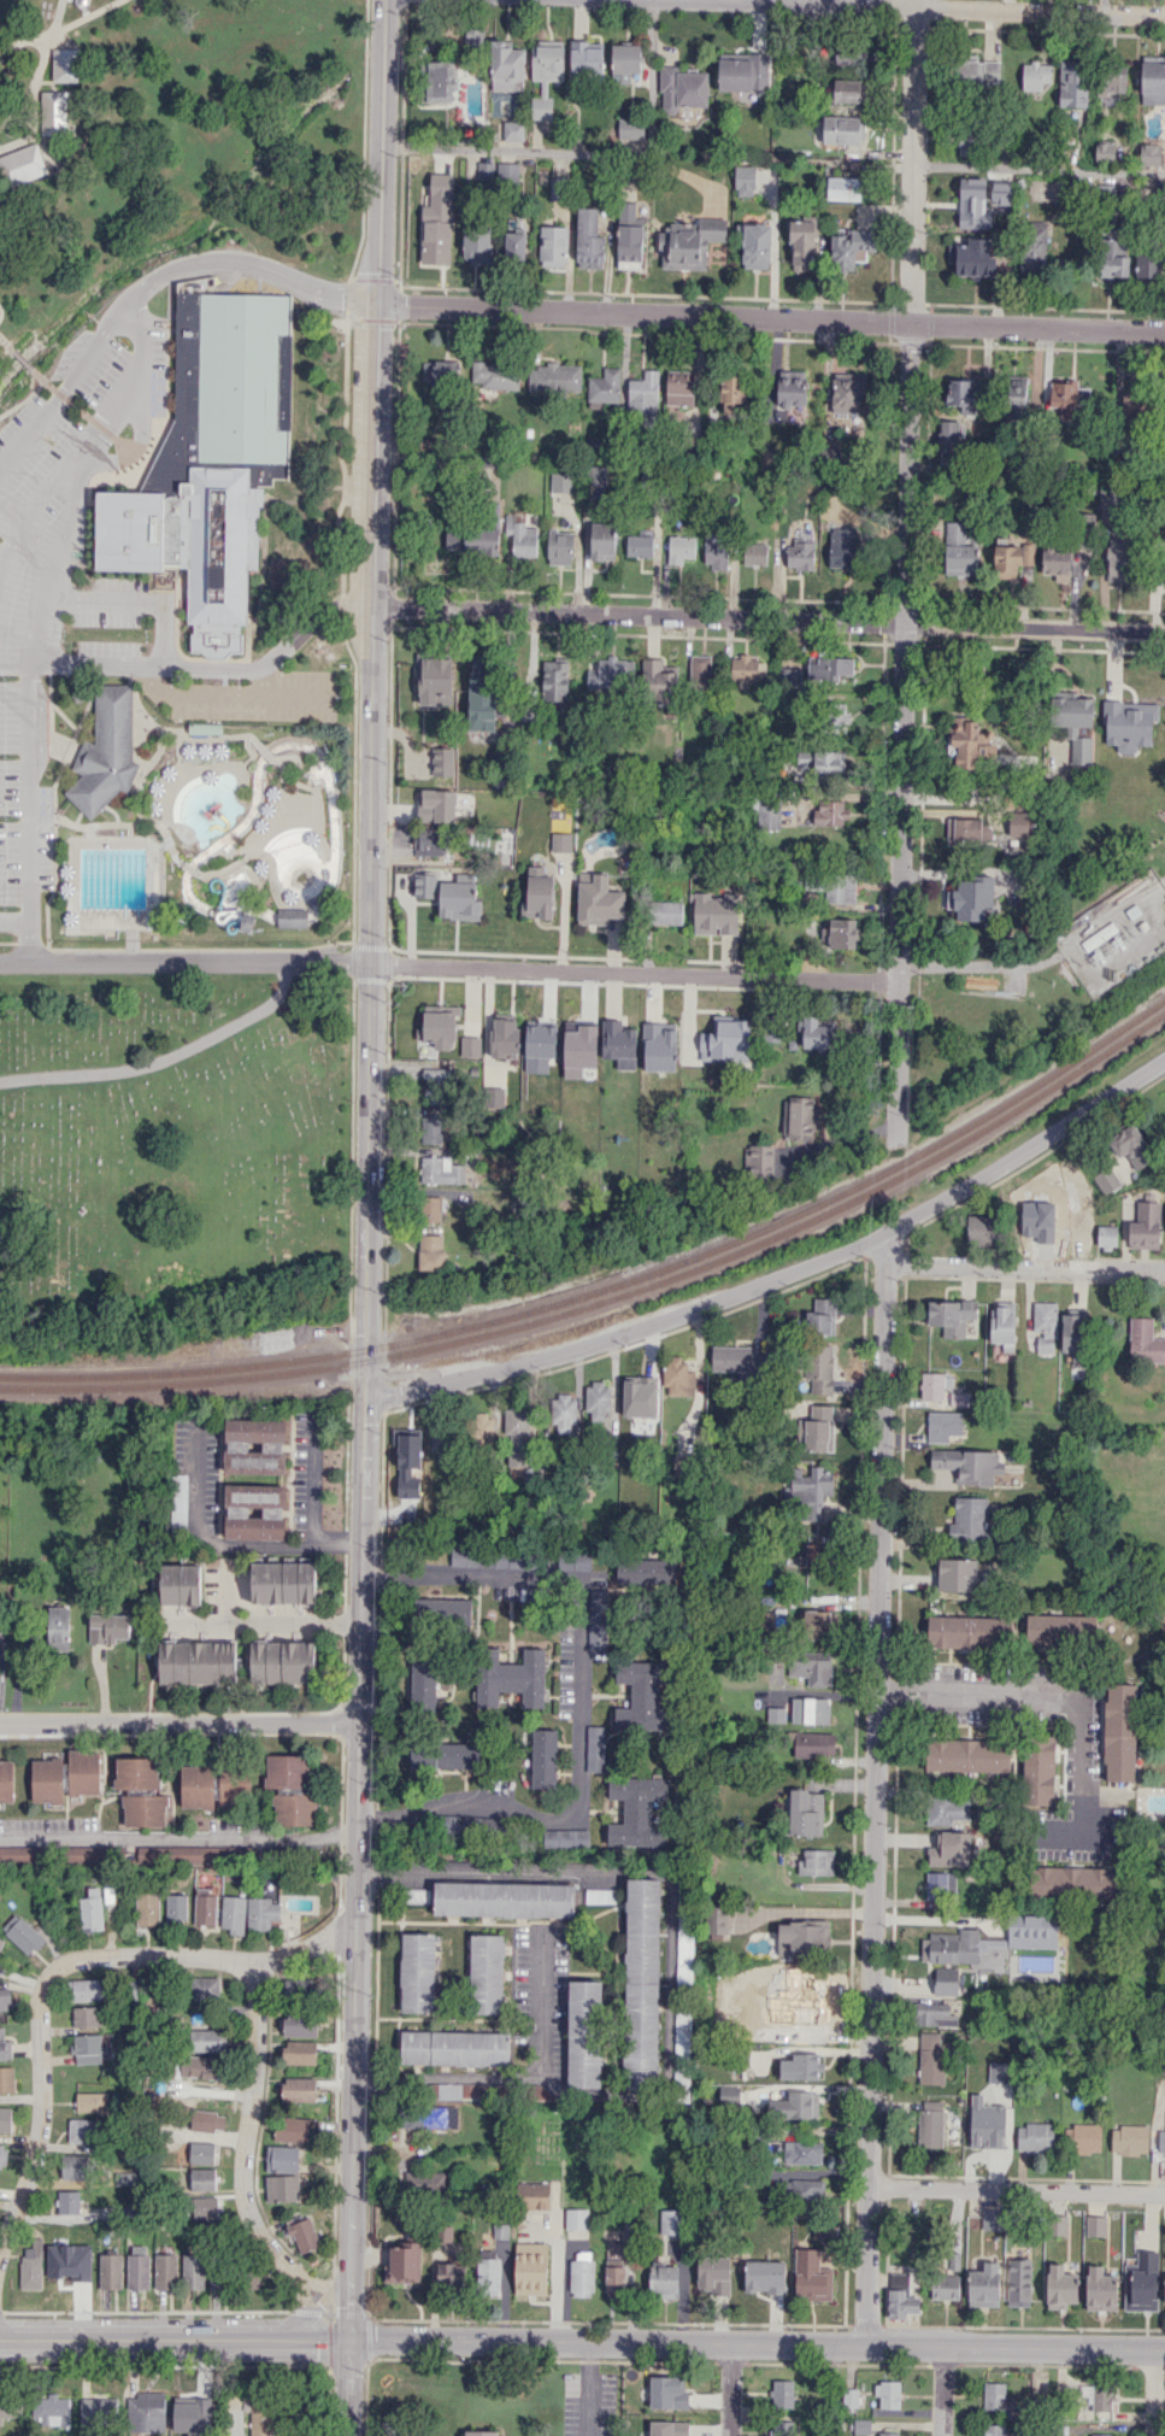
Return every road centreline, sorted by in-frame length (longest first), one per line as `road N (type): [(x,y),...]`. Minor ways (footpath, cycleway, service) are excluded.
road 1 (tertiary): [(1164,2349),(0,2340)]
road 2 (residential): [(887,1234),(866,2347)]
road 3 (tertiary): [(375,304),(364,1349)]
road 4 (residential): [(898,984),(367,962),(0,961)]
road 5 (residential): [(1164,1058),(887,1234),(628,1333),(364,1404)]
road 6 (residential): [(910,322),(895,1139)]
road 7 (residential): [(1164,638),(372,604)]
road 8 (tertiary): [(1164,329),(375,304)]
road 9 (residential): [(360,1569),(579,1578),(579,1797),(564,1818),(548,1821),(471,1800),(404,1816),(355,1816)]
road 10 (tertiary): [(354,1924),(348,2435)]
road 11 (residential): [(375,304),(242,260),(192,263),(149,283),(120,313),(0,465)]
road 12 (residential): [(1164,16),(709,0)]
road 13 (tertiary): [(364,1404),(355,1816)]
road 14 (residential): [(372,604),(325,610),(253,669),(0,663)]
road 15 (residential): [(349,2303),(269,2247),(243,2195),(258,2043),(253,1960)]
road 16 (residential): [(357,1722),(0,1722)]
road 17 (residential): [(910,322),(913,0)]
road 18 (residential): [(354,1924),(308,1948),(253,1960),(98,1956),(46,1970)]
road 19 (tertiary): [(375,304),(384,0)]
road 20 (residential): [(1164,2194),(869,2185)]
road 21 (residential): [(46,1970),(39,1982),(40,2114),(0,2240)]
road 22 (residential): [(1164,1270),(887,1263)]

